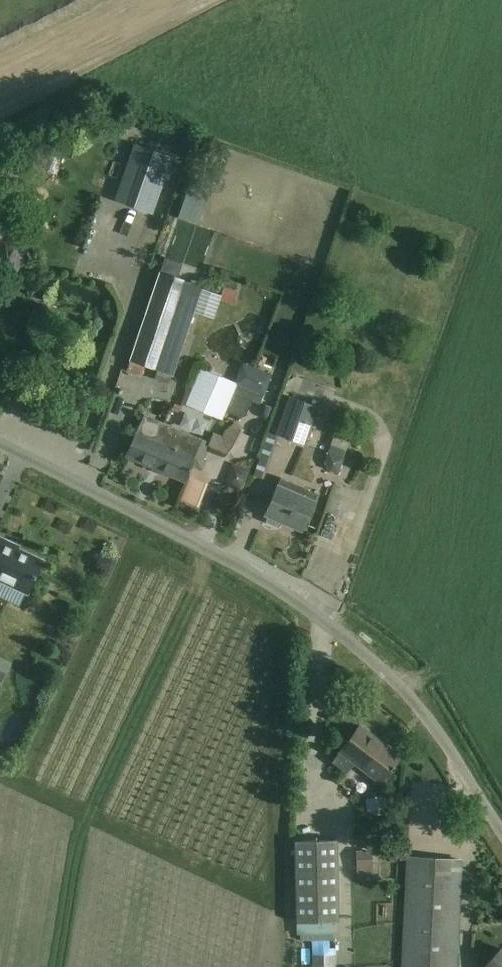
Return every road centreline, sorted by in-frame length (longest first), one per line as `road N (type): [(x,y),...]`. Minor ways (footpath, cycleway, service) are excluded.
road 1 (unclassified): [(501,833),(432,722),(332,627),(273,586),(0,444)]

